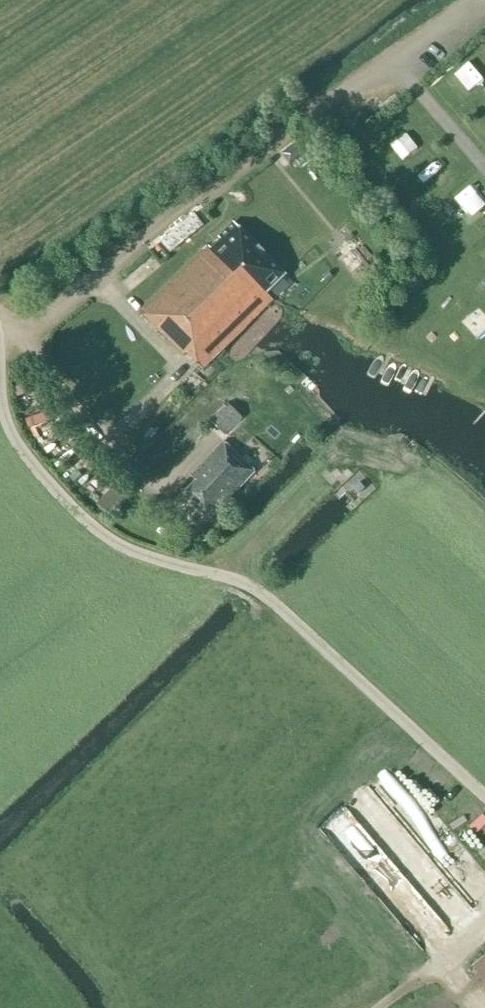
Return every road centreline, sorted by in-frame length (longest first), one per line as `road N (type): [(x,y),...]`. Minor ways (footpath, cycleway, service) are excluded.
road 1 (unclassified): [(484,797),(262,593),(134,553),(87,522),(22,451),(0,382)]
road 2 (track): [(484,922),(379,1007)]

